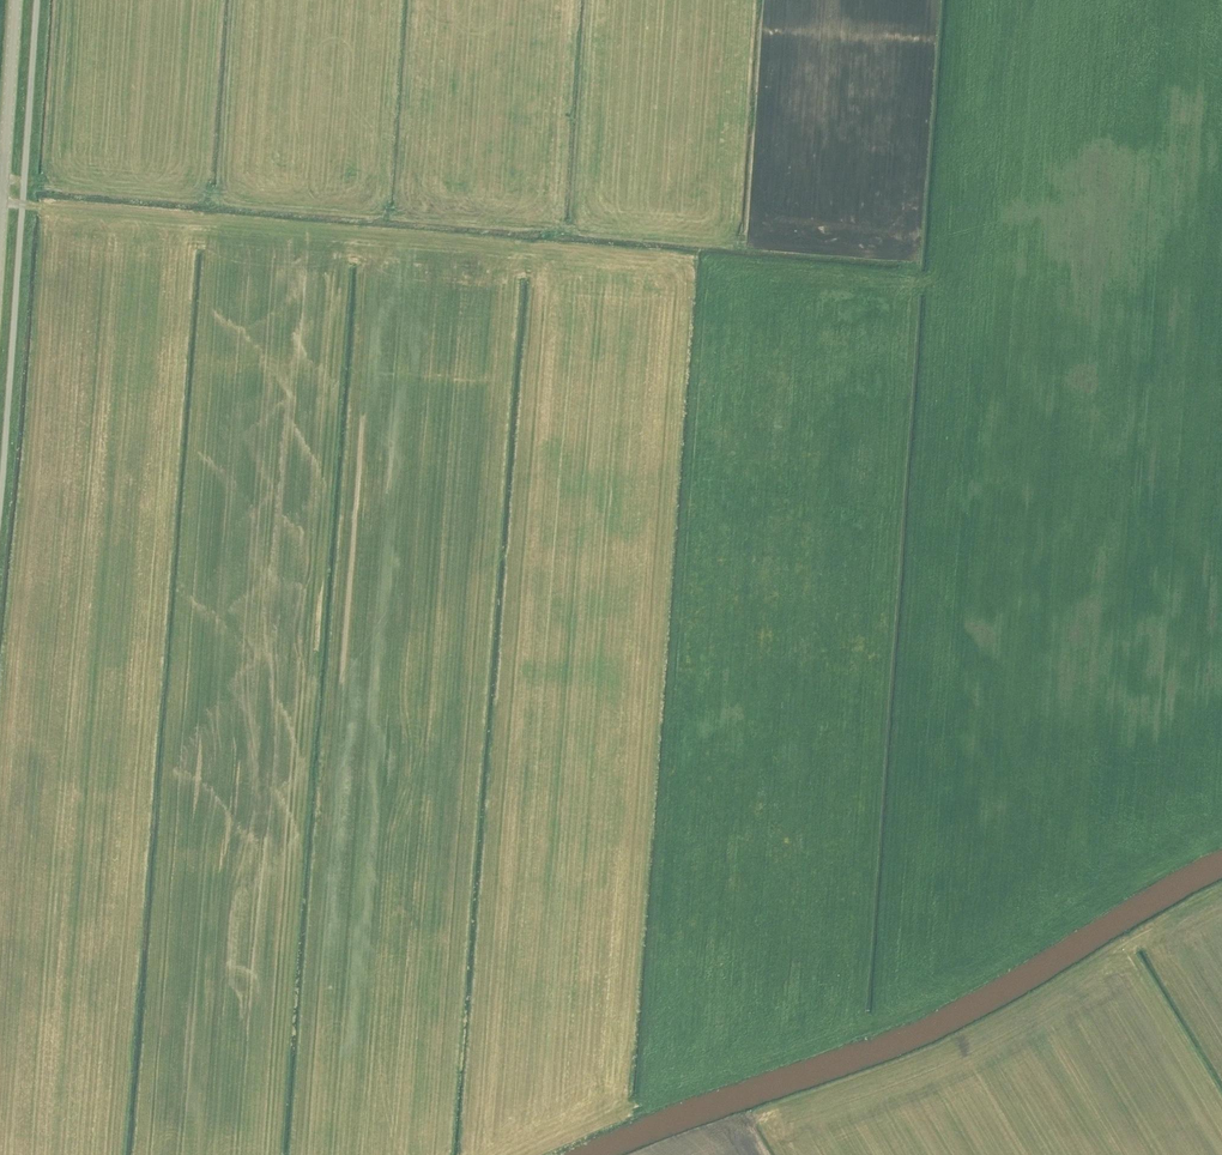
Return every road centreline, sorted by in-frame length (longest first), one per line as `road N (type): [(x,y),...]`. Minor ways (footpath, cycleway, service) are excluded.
road 1 (tertiary): [(0,226),(16,0)]

